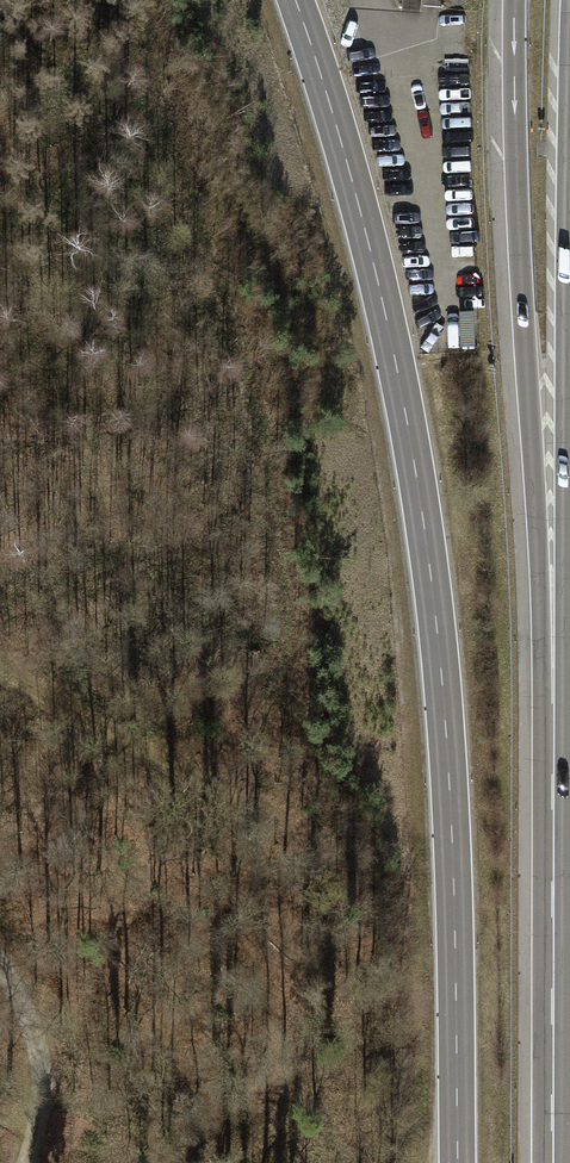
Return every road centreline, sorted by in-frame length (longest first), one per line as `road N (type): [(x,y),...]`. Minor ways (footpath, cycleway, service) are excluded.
road 1 (primary): [(457,1162),(454,898),(426,540),(359,213),(295,0)]
road 2 (trunk): [(515,0),(539,555),(565,703)]
road 3 (trunk): [(569,70),(565,703)]
road 4 (trunk): [(565,703),(564,1162)]
road 5 (track): [(0,671),(32,697),(348,871)]
road 6 (track): [(30,1162),(40,1135),(43,1052),(0,957)]

